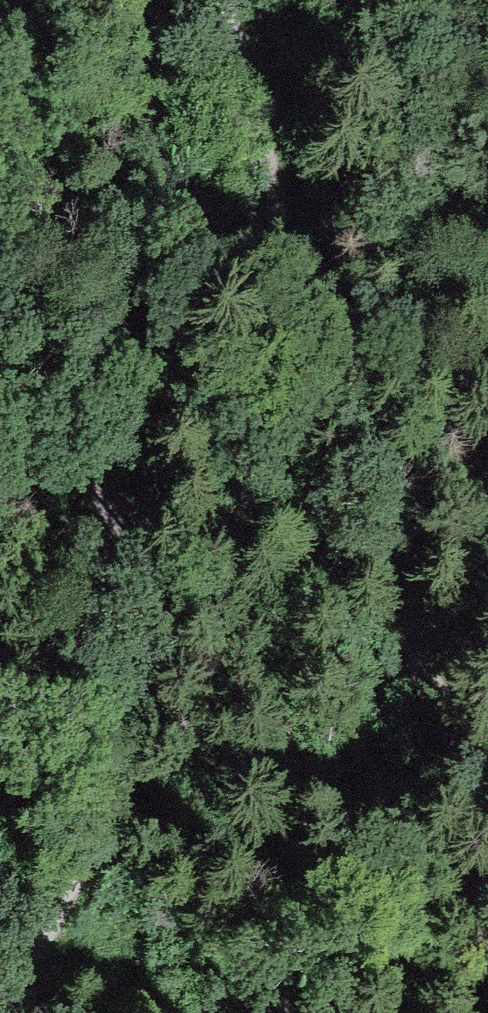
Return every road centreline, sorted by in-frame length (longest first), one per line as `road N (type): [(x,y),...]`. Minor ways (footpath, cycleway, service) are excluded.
road 1 (track): [(145,0),(98,490),(132,734),(83,865),(15,966),(0,1012)]
road 2 (track): [(487,799),(428,692),(347,352),(293,270),(210,0)]
road 3 (track): [(293,270),(301,474),(273,1012)]

